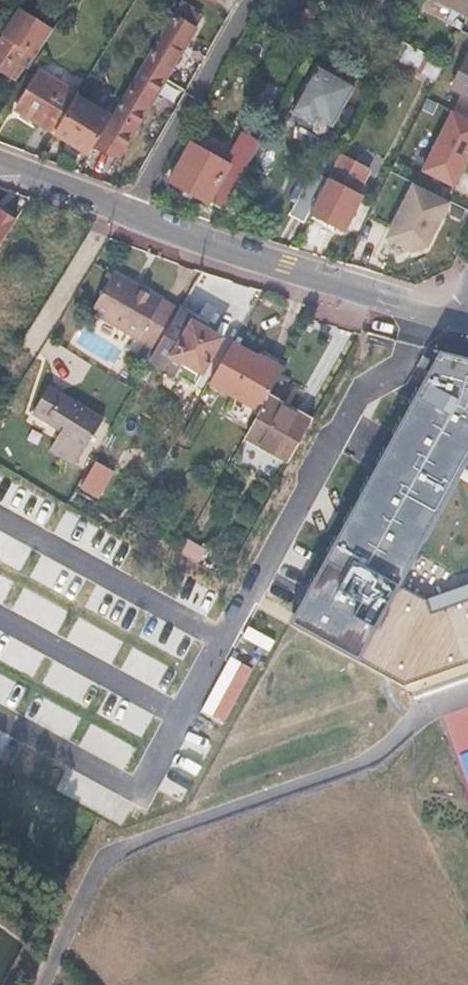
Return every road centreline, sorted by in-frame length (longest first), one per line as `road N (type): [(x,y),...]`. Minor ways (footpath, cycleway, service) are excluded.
road 1 (residential): [(0,164),(198,241),(418,313),(467,314)]

